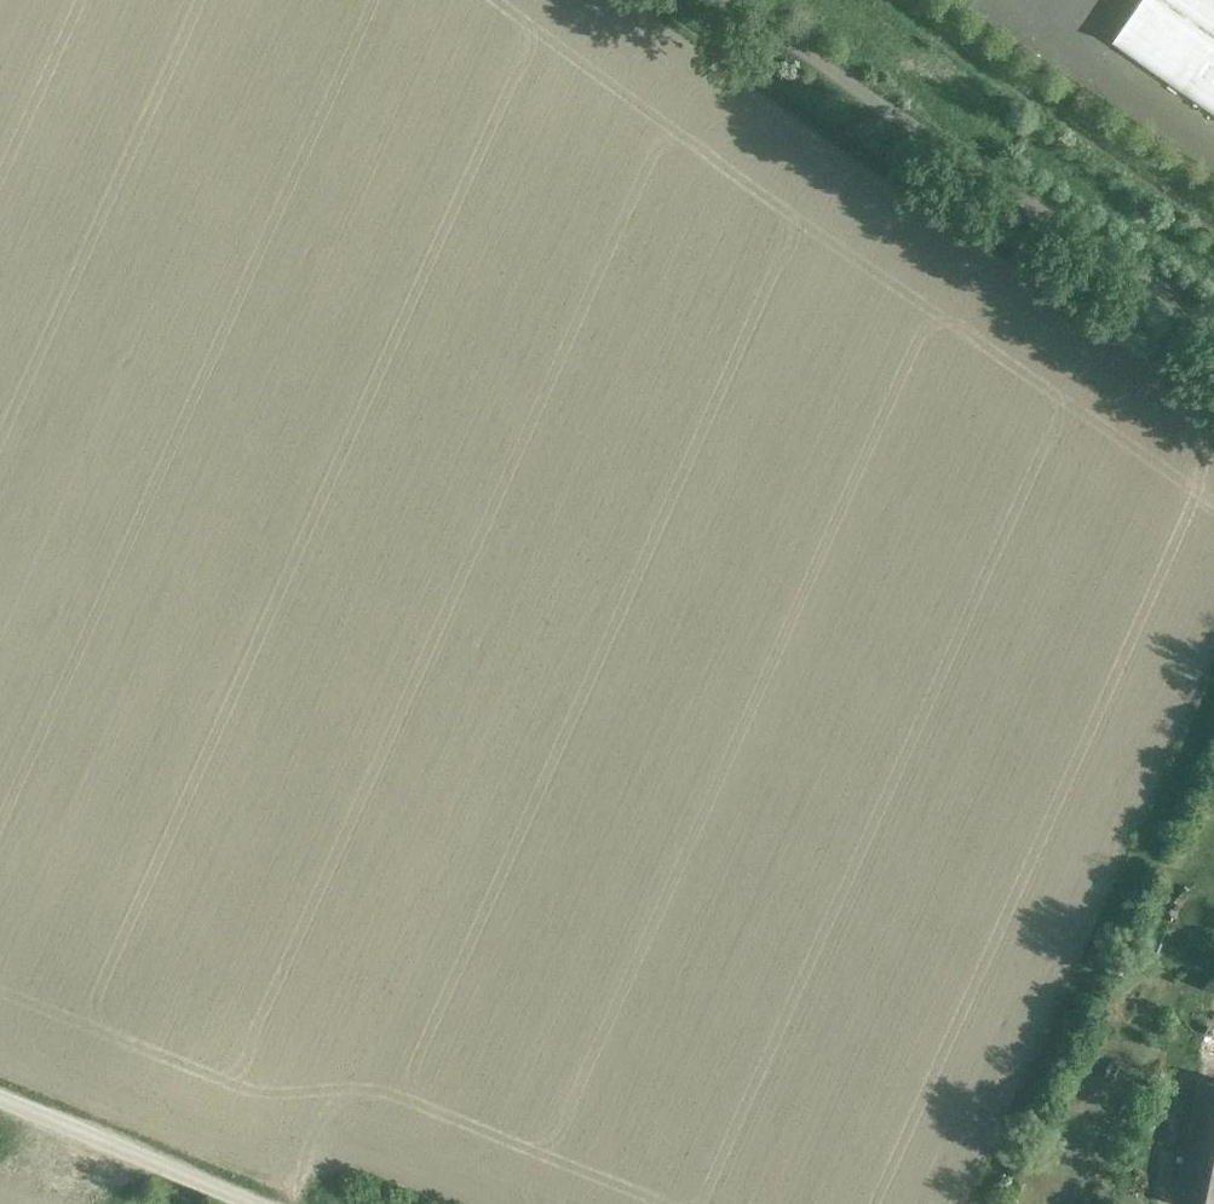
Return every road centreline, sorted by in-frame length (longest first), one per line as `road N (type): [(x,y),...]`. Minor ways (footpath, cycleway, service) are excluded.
road 1 (unclassified): [(1213,326),(737,0)]
road 2 (unclassified): [(247,1203),(0,1108)]

